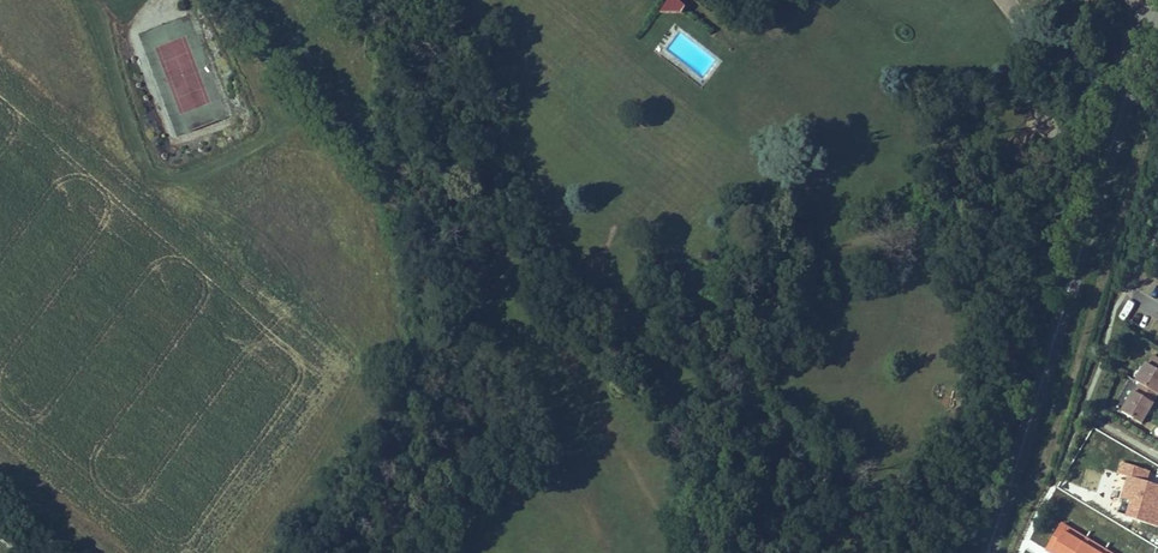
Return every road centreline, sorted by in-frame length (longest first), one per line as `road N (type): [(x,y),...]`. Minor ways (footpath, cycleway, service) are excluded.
road 1 (tertiary): [(988,552),(1157,10)]

